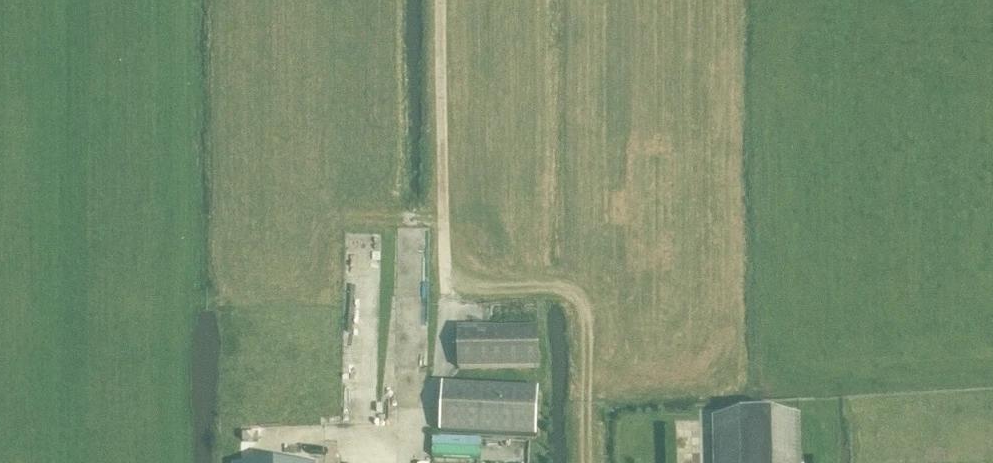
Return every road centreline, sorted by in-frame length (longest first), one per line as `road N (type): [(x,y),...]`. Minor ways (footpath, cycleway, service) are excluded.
road 1 (track): [(20,0),(127,462)]
road 2 (track): [(444,285),(571,290),(586,306),(586,462)]
road 3 (track): [(443,0),(444,285)]

